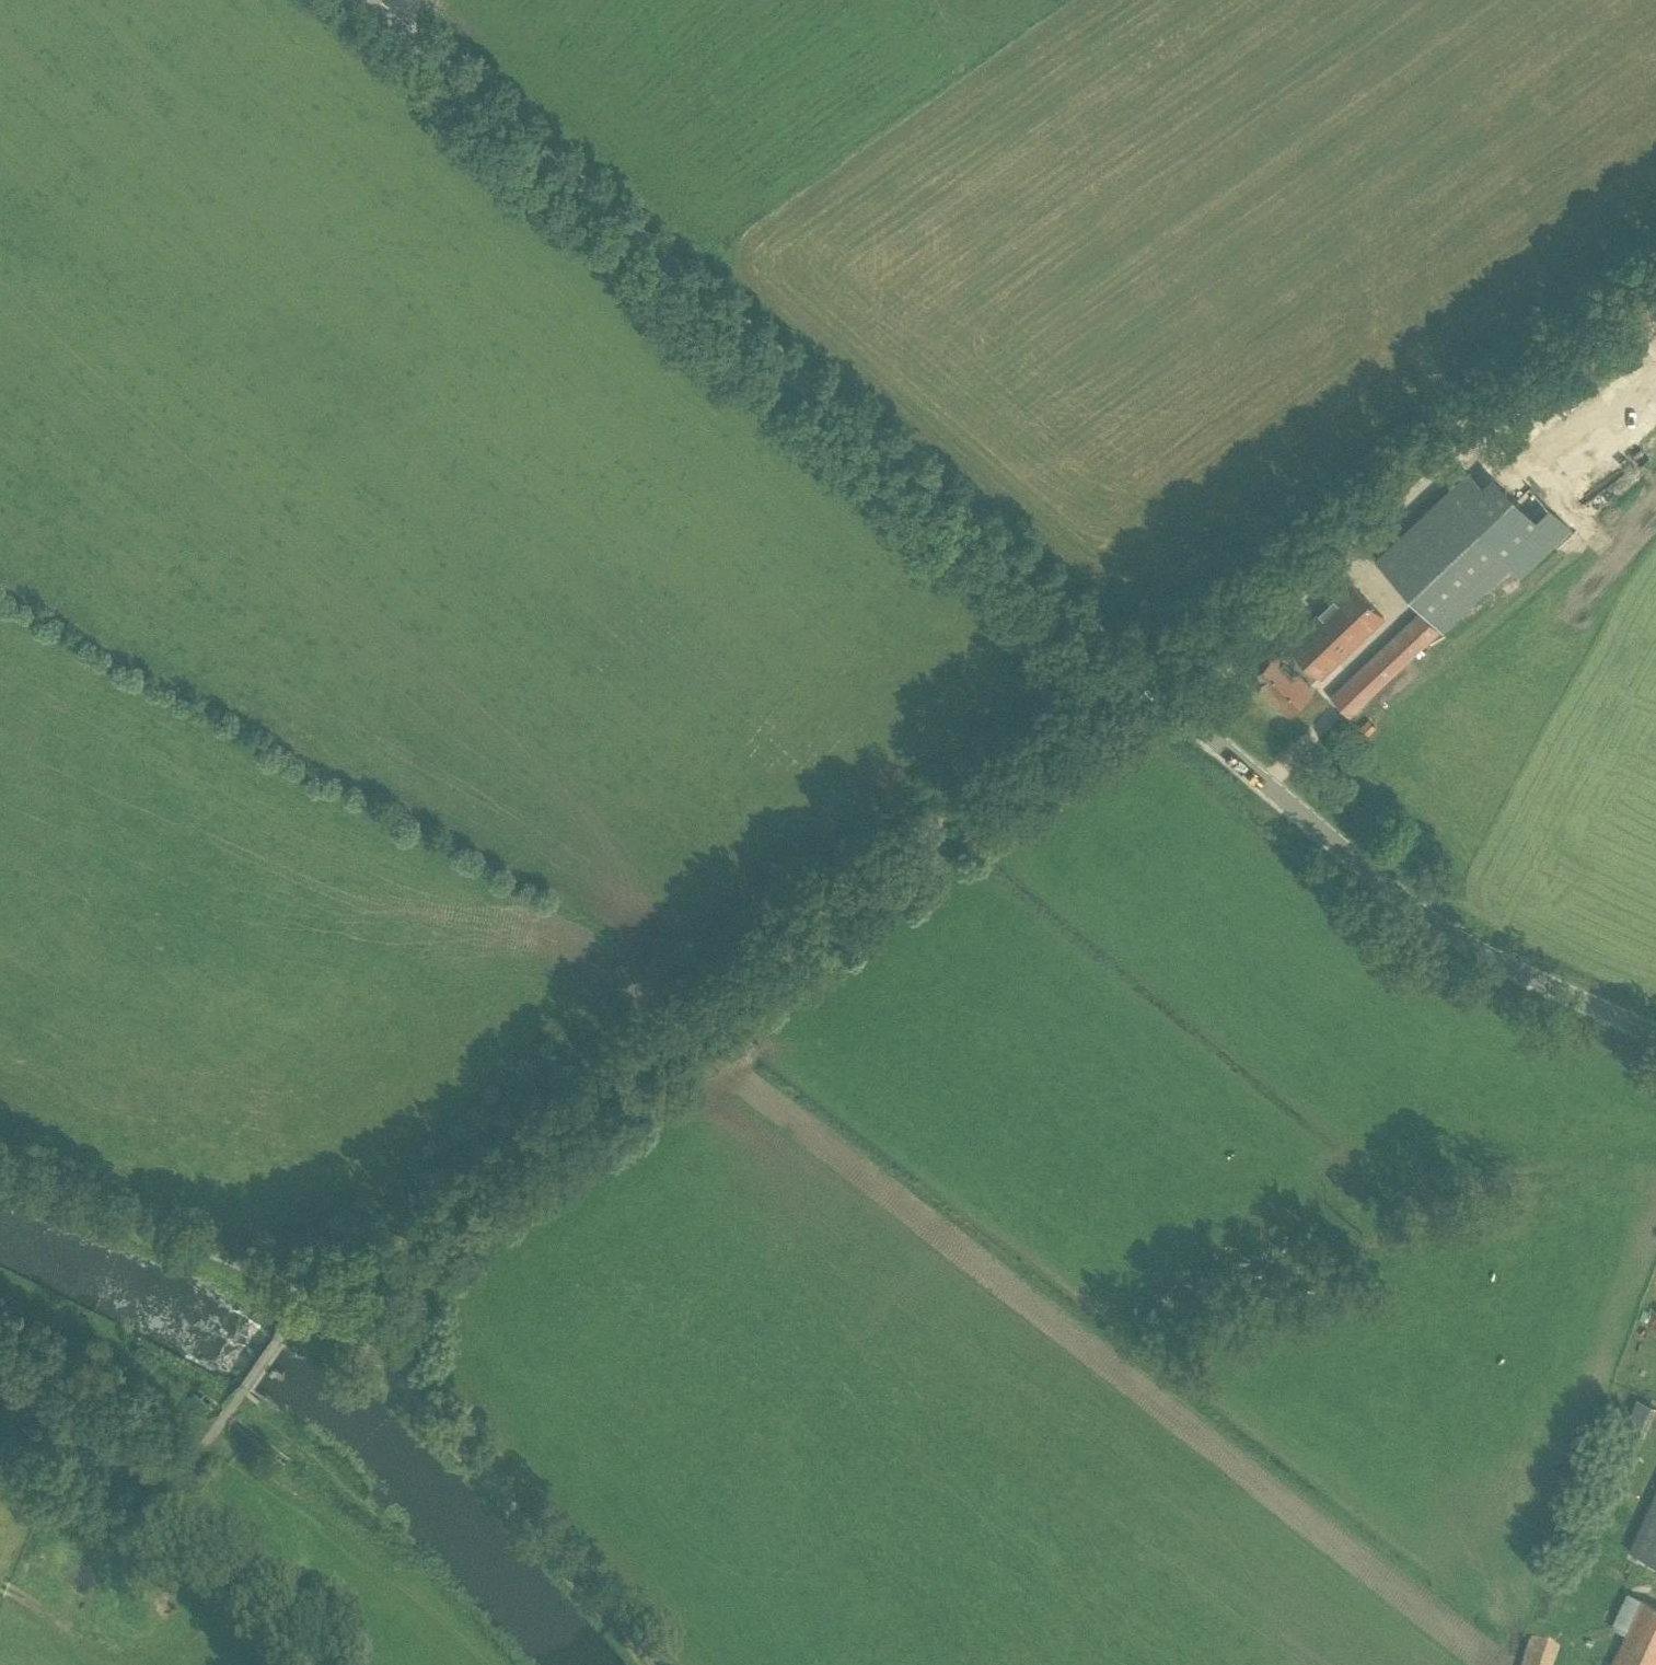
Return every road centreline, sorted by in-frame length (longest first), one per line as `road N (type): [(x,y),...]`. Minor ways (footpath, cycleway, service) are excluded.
road 1 (track): [(1655,260),(324,1308)]
road 2 (tertiary): [(1655,1030),(1545,983),(1429,920),(1130,668),(378,0)]

